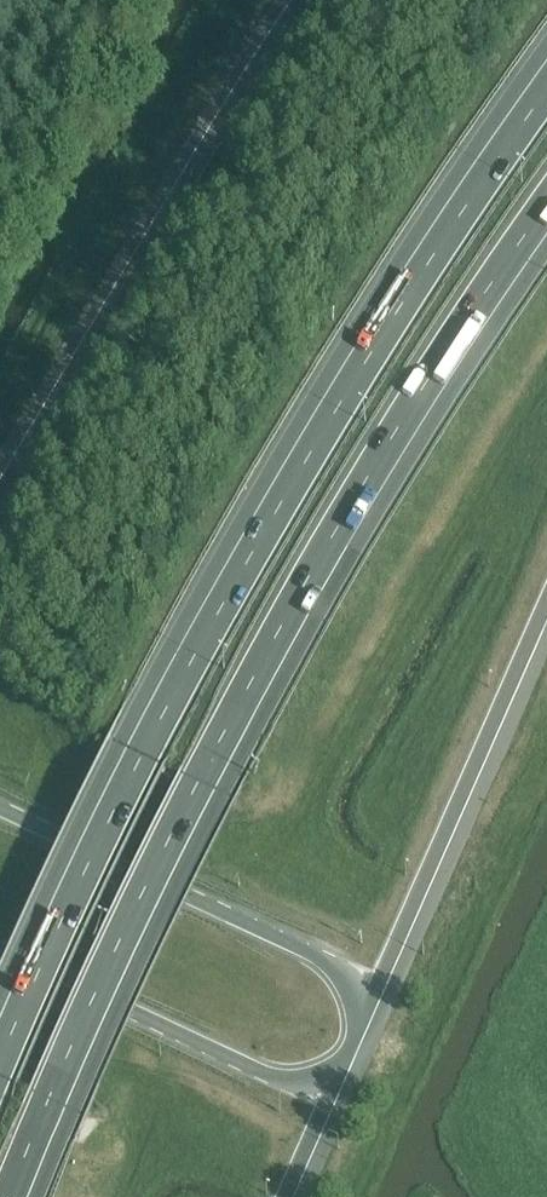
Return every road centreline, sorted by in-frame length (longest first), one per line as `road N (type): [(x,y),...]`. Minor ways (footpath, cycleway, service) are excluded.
road 1 (motorway): [(546,93),(428,262),(292,481),(141,758),(0,1063)]
road 2 (motorway): [(16,1196),(205,783),(356,514),(546,223)]
road 3 (motorway): [(300,0),(0,494)]
road 4 (motorway): [(369,1007),(546,612)]
road 5 (secondary): [(369,1007),(337,968),(0,809)]
road 6 (secondary): [(0,950),(301,1087),(333,1085)]
road 7 (motorway): [(284,1196),(333,1085)]

